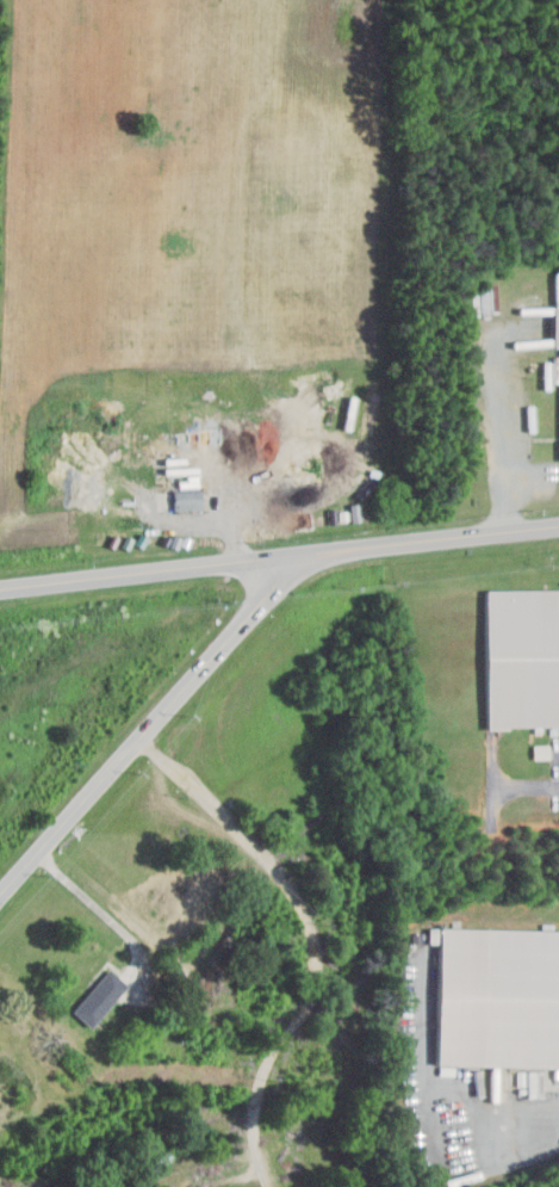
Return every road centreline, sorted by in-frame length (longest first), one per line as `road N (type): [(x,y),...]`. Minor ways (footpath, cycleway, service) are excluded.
road 1 (secondary): [(558,526),(0,589)]
road 2 (residential): [(0,895),(303,556)]

